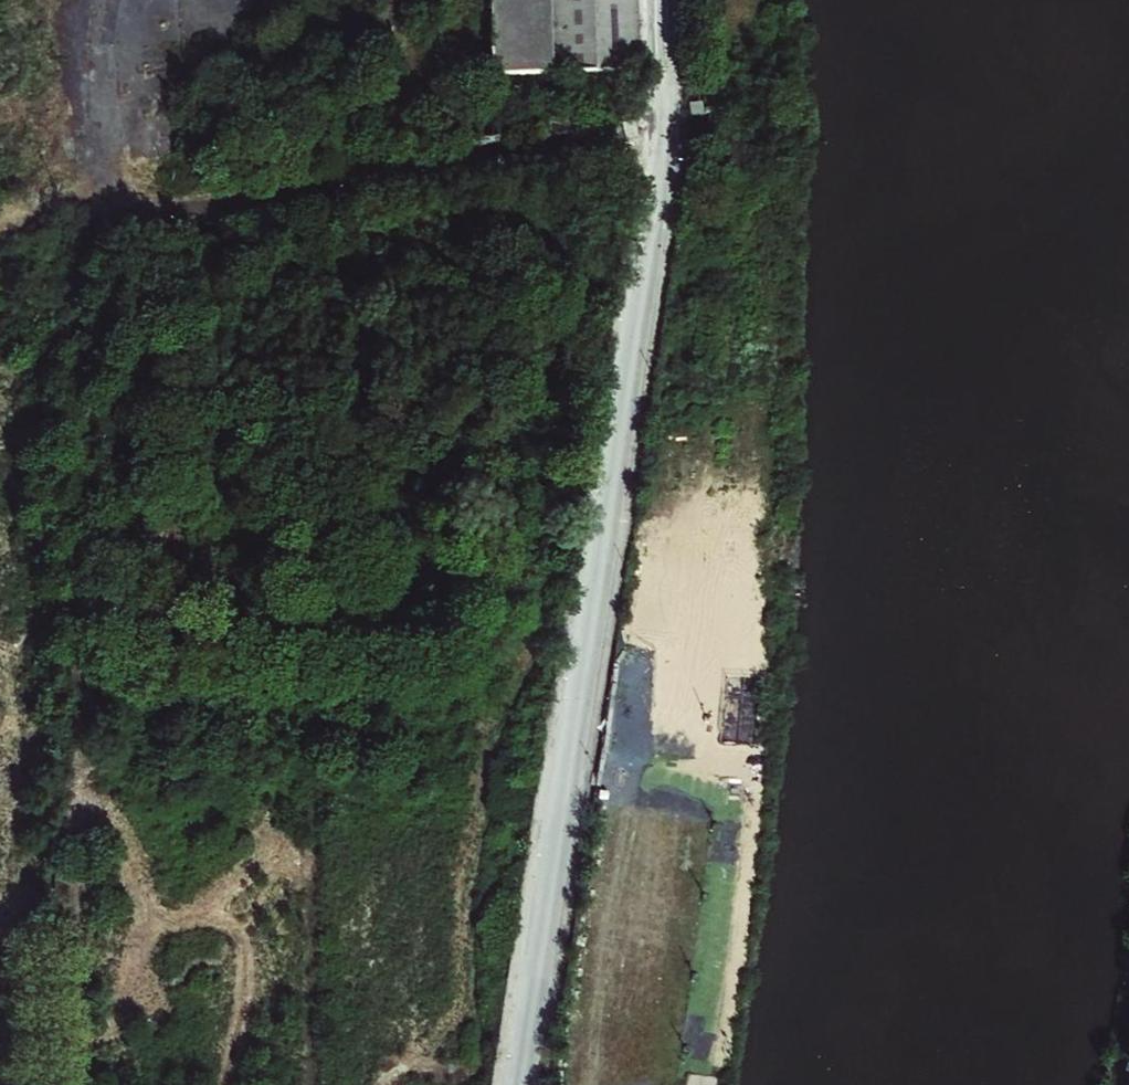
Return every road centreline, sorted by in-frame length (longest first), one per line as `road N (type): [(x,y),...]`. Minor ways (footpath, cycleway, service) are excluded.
road 1 (residential): [(520,1084),(658,149)]

